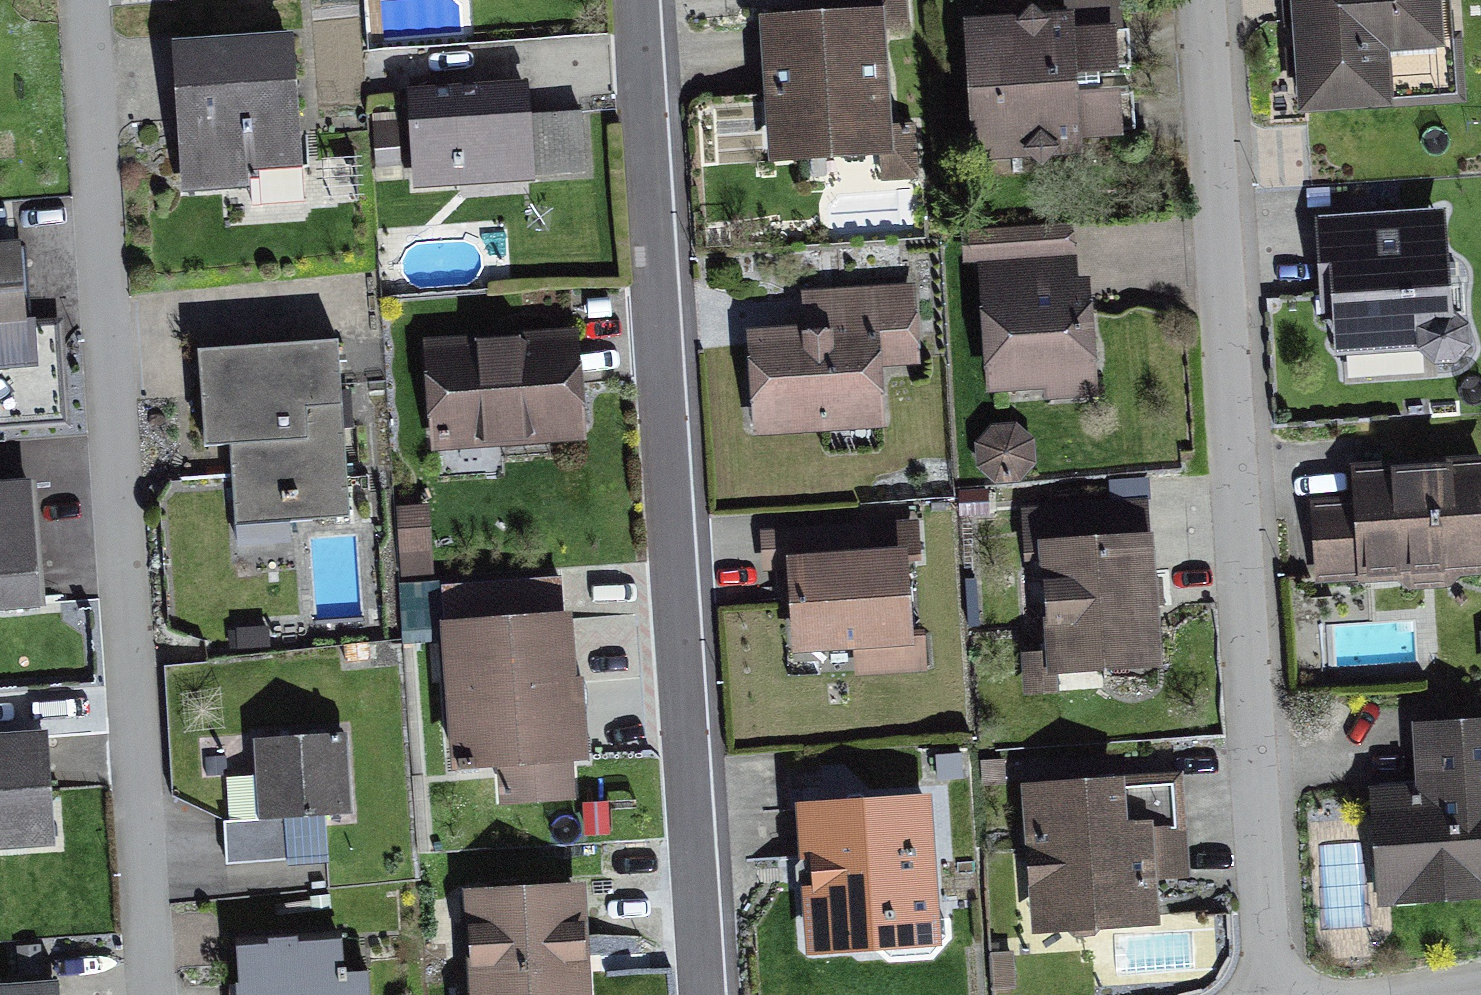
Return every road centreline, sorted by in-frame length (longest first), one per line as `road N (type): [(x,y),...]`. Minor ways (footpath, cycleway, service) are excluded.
road 1 (residential): [(1268,994),(1199,0)]
road 2 (residential): [(154,994),(99,0)]
road 3 (residential): [(698,994),(645,0)]

